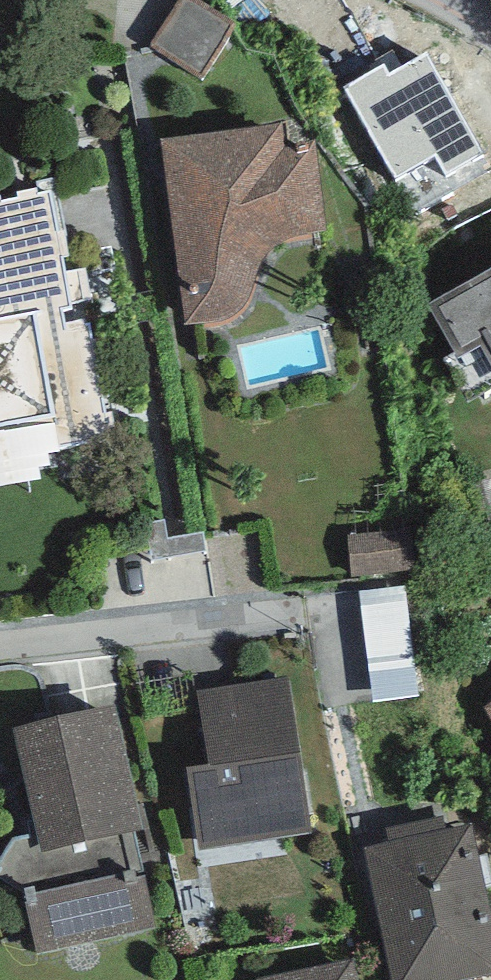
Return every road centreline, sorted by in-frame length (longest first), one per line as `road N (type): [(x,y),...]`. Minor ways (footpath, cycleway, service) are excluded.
road 1 (residential): [(314,610),(0,643)]

